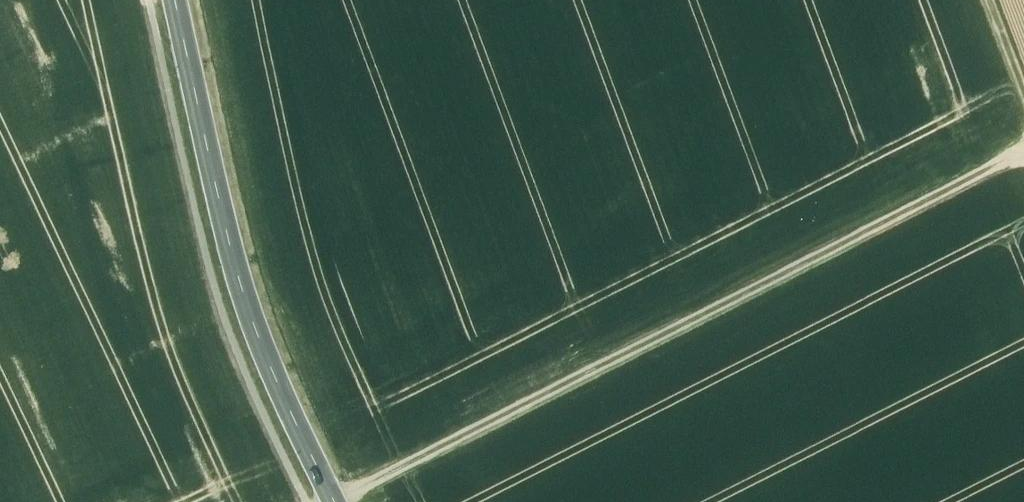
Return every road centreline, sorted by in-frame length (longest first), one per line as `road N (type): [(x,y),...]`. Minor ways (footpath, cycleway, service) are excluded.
road 1 (secondary): [(335,501),(249,318),(174,0)]
road 2 (track): [(672,328),(1023,152)]
road 3 (track): [(672,328),(335,501)]

